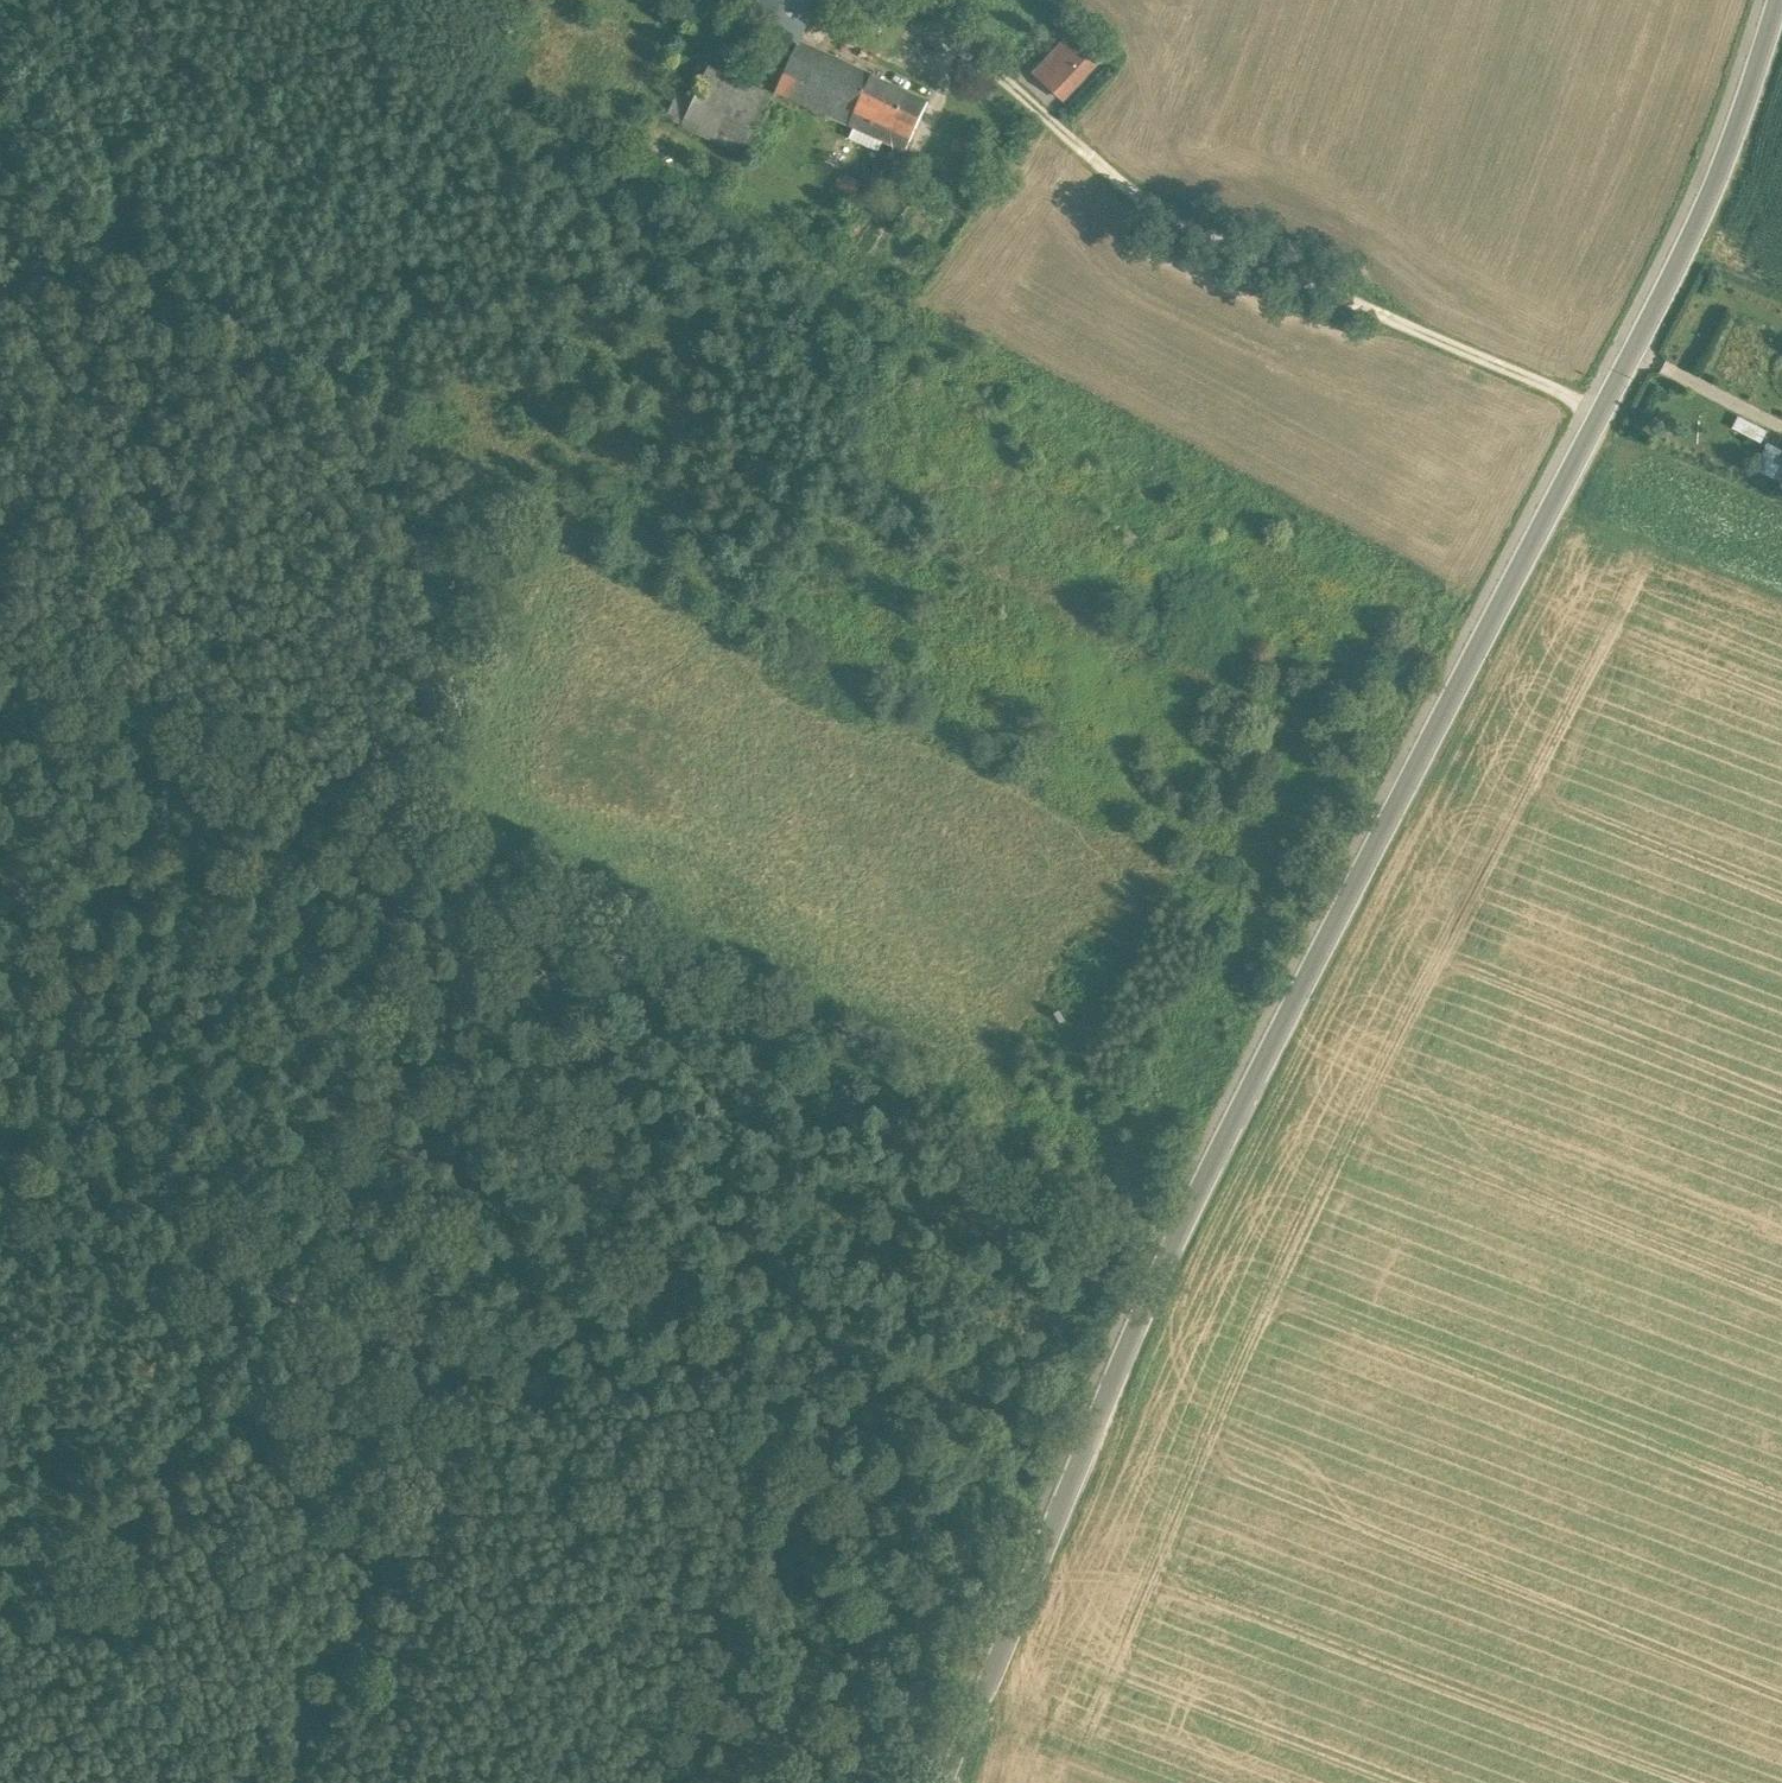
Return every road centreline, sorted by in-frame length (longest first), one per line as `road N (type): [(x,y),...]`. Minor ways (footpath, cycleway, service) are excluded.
road 1 (tertiary): [(958,1782),(1062,1508),(1177,1245),(1698,222),(1776,0)]
road 2 (track): [(1602,409),(1304,283),(1153,207),(924,0)]

